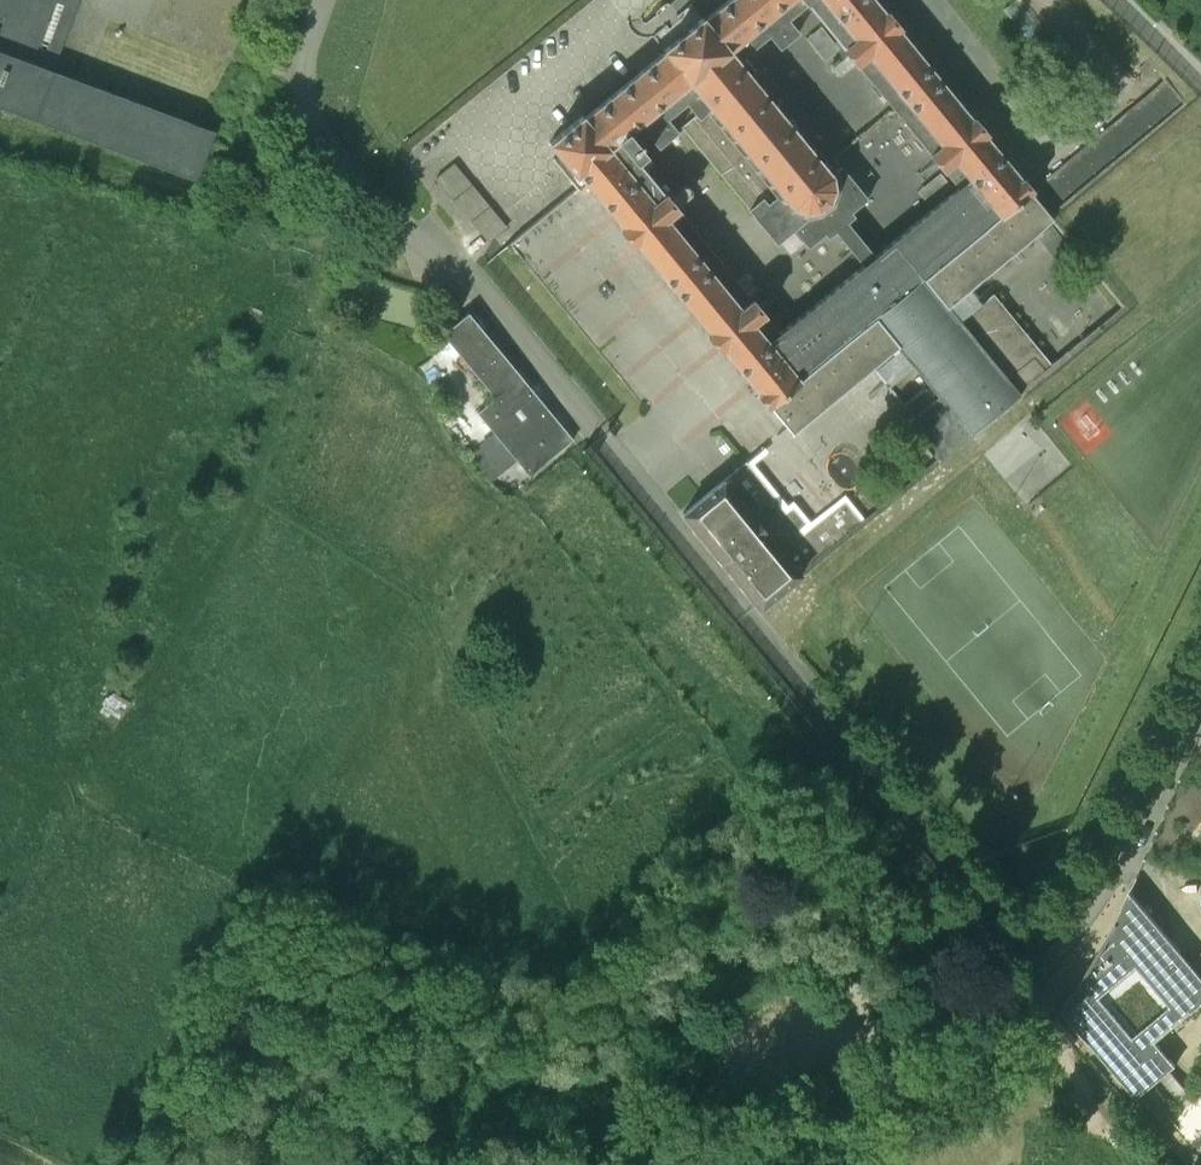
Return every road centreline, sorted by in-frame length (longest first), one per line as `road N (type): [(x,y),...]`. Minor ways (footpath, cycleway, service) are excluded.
road 1 (track): [(715,1164),(991,1042),(1021,995)]
road 2 (track): [(987,1011),(930,991),(885,952),(721,856)]
road 3 (unclassified): [(1114,876),(1200,684)]
road 4 (track): [(1021,995),(1134,1164)]

